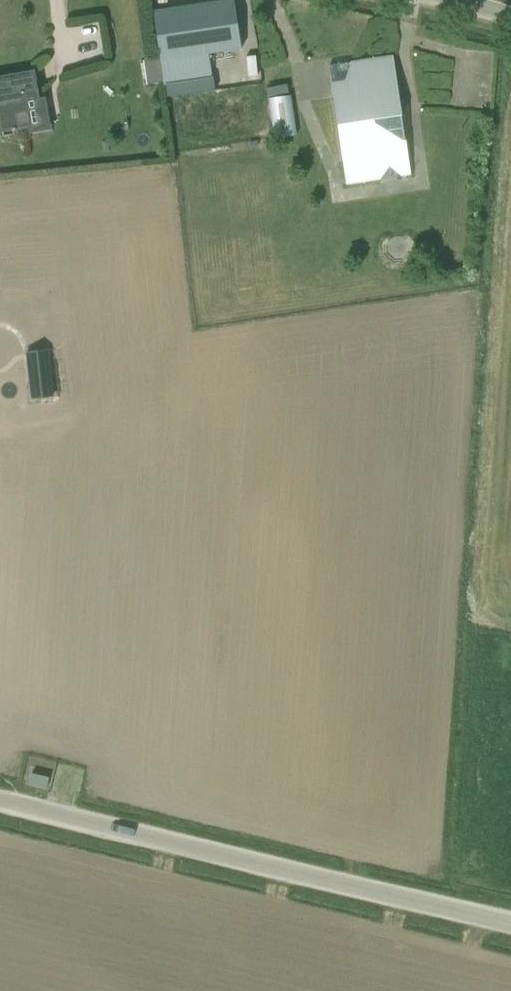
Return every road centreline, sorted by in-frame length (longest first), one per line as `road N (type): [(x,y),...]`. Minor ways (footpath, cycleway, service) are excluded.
road 1 (unclassified): [(510,924),(0,800)]

